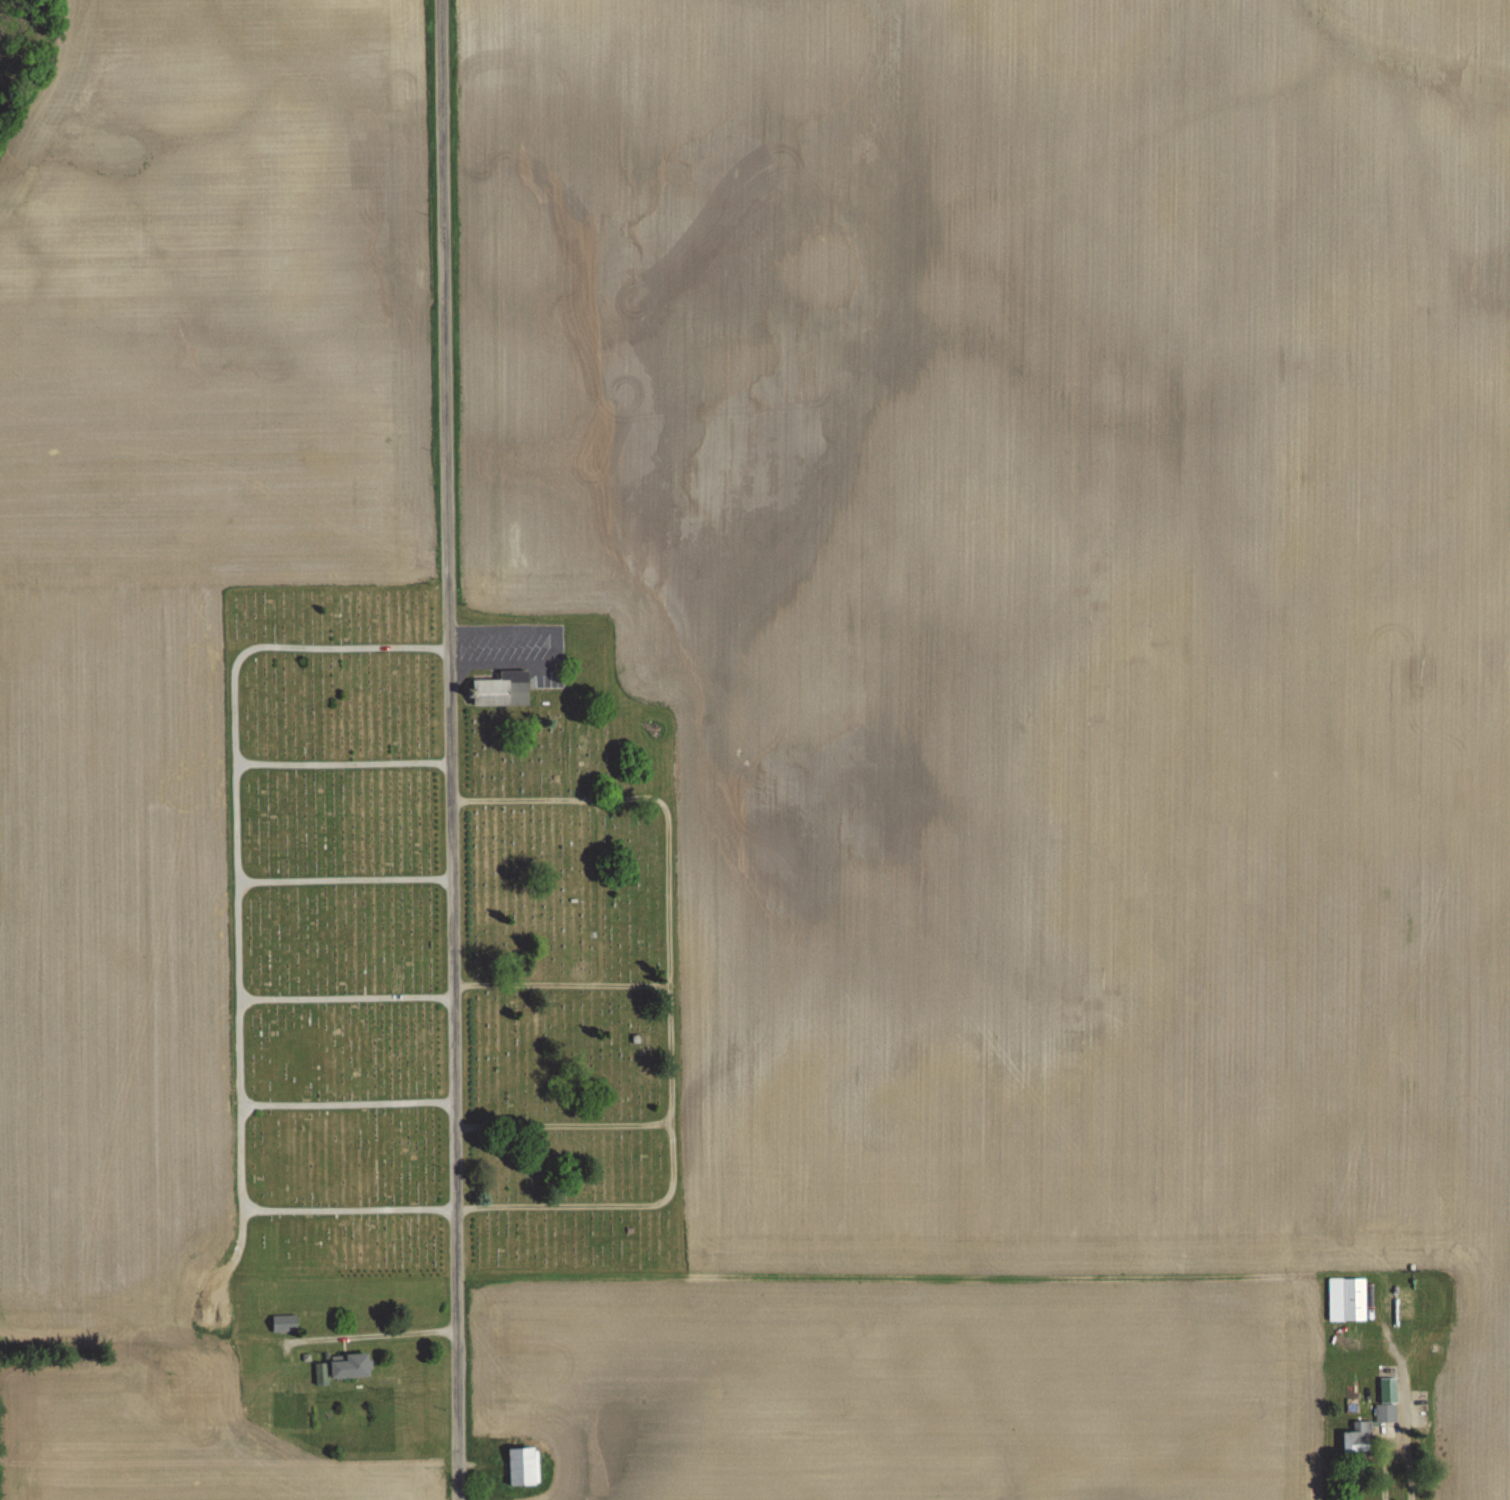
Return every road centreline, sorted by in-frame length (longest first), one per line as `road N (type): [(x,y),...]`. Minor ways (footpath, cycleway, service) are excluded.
road 1 (residential): [(459,1499),(441,0)]

